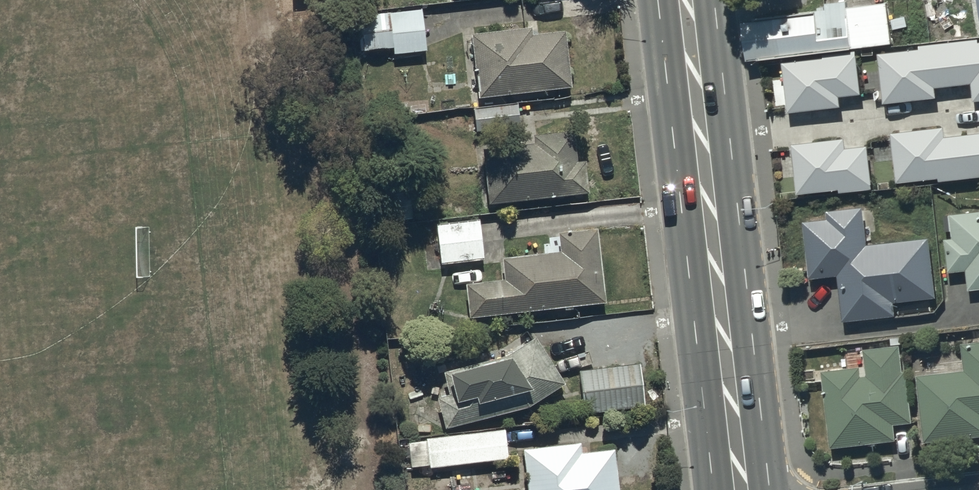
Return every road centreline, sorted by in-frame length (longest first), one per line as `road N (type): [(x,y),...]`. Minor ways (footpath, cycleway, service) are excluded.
road 1 (trunk): [(687,0),(741,489)]

